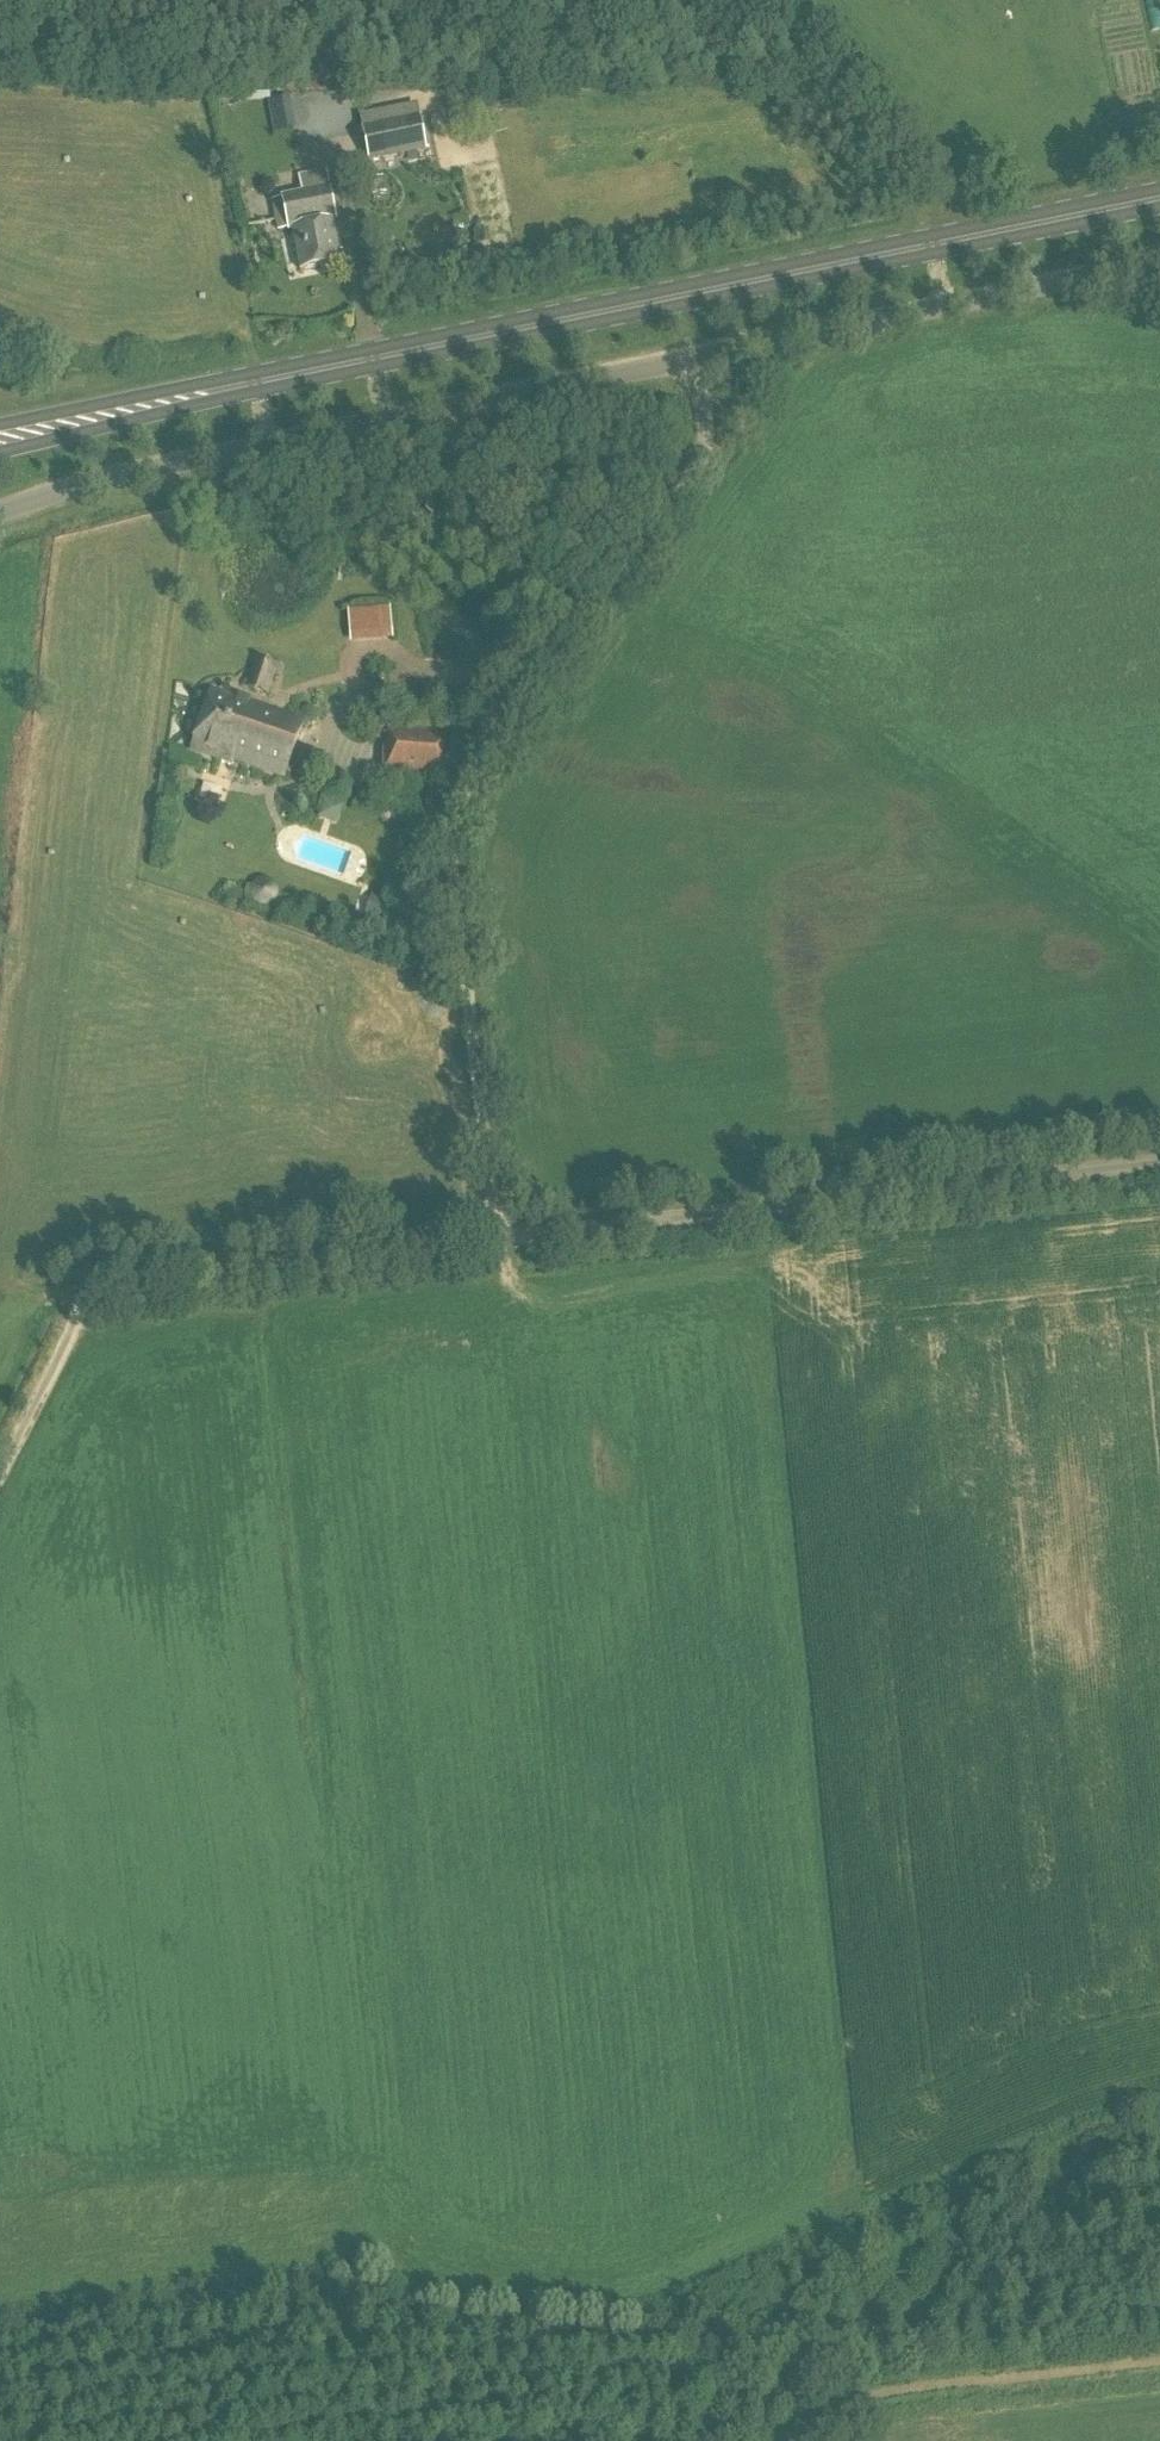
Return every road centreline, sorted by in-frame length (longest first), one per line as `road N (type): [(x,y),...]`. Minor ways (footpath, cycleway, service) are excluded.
road 1 (unclassified): [(0,518),(97,486),(317,437),(1159,262)]
road 2 (primary): [(0,440),(1159,201)]

